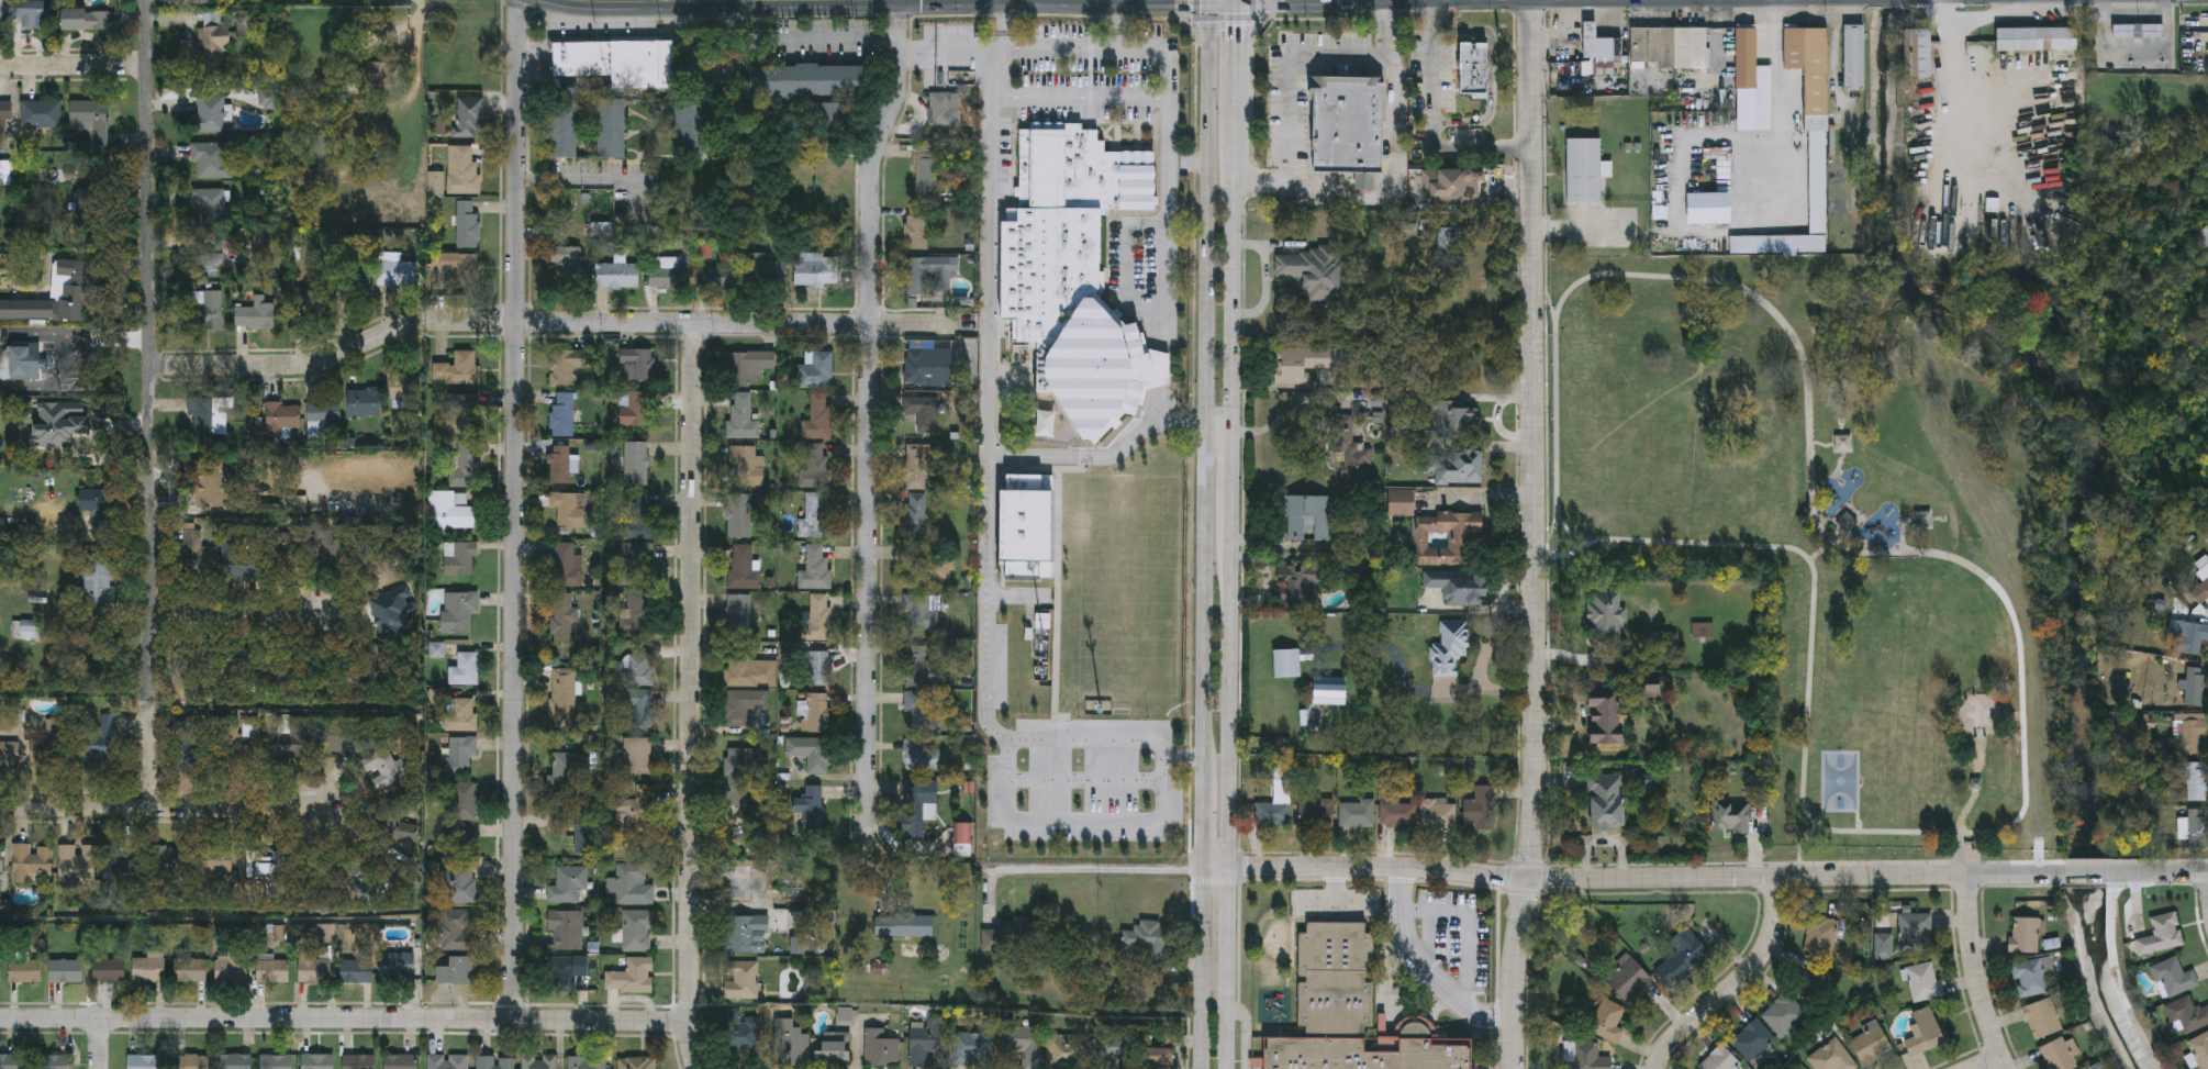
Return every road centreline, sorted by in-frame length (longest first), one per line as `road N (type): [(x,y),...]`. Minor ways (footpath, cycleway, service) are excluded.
road 1 (residential): [(1525,0),(1535,557),(1527,879),(1515,939),(1512,1068)]
road 2 (primary): [(1229,1068),(1237,0)]
road 3 (residential): [(516,0),(514,1020)]
road 4 (tertiary): [(1207,869),(1527,879),(2062,873)]
road 5 (residential): [(899,0),(899,83),(873,177),(868,836)]
road 6 (residential): [(147,0),(153,809)]
road 7 (residential): [(945,324),(413,326),(308,366),(148,367)]
road 8 (primary): [(1214,0),(1207,788)]
road 9 (residential): [(693,324),(691,1021),(700,1068)]
road 10 (residential): [(691,1021),(0,1020)]
road 11 (residential): [(321,809),(0,808)]
road 12 (residential): [(1771,878),(1761,953),(1660,1048),(1651,1068)]
road 13 (secondary): [(575,0),(802,0)]
road 14 (residential): [(983,871),(1207,869)]
road 15 (residential): [(1964,875),(1976,982),(2007,1068)]
road 16 (primary): [(1207,869),(1204,1068)]
road 17 (residential): [(153,606),(309,609)]
road 18 (residential): [(147,69),(0,66)]

